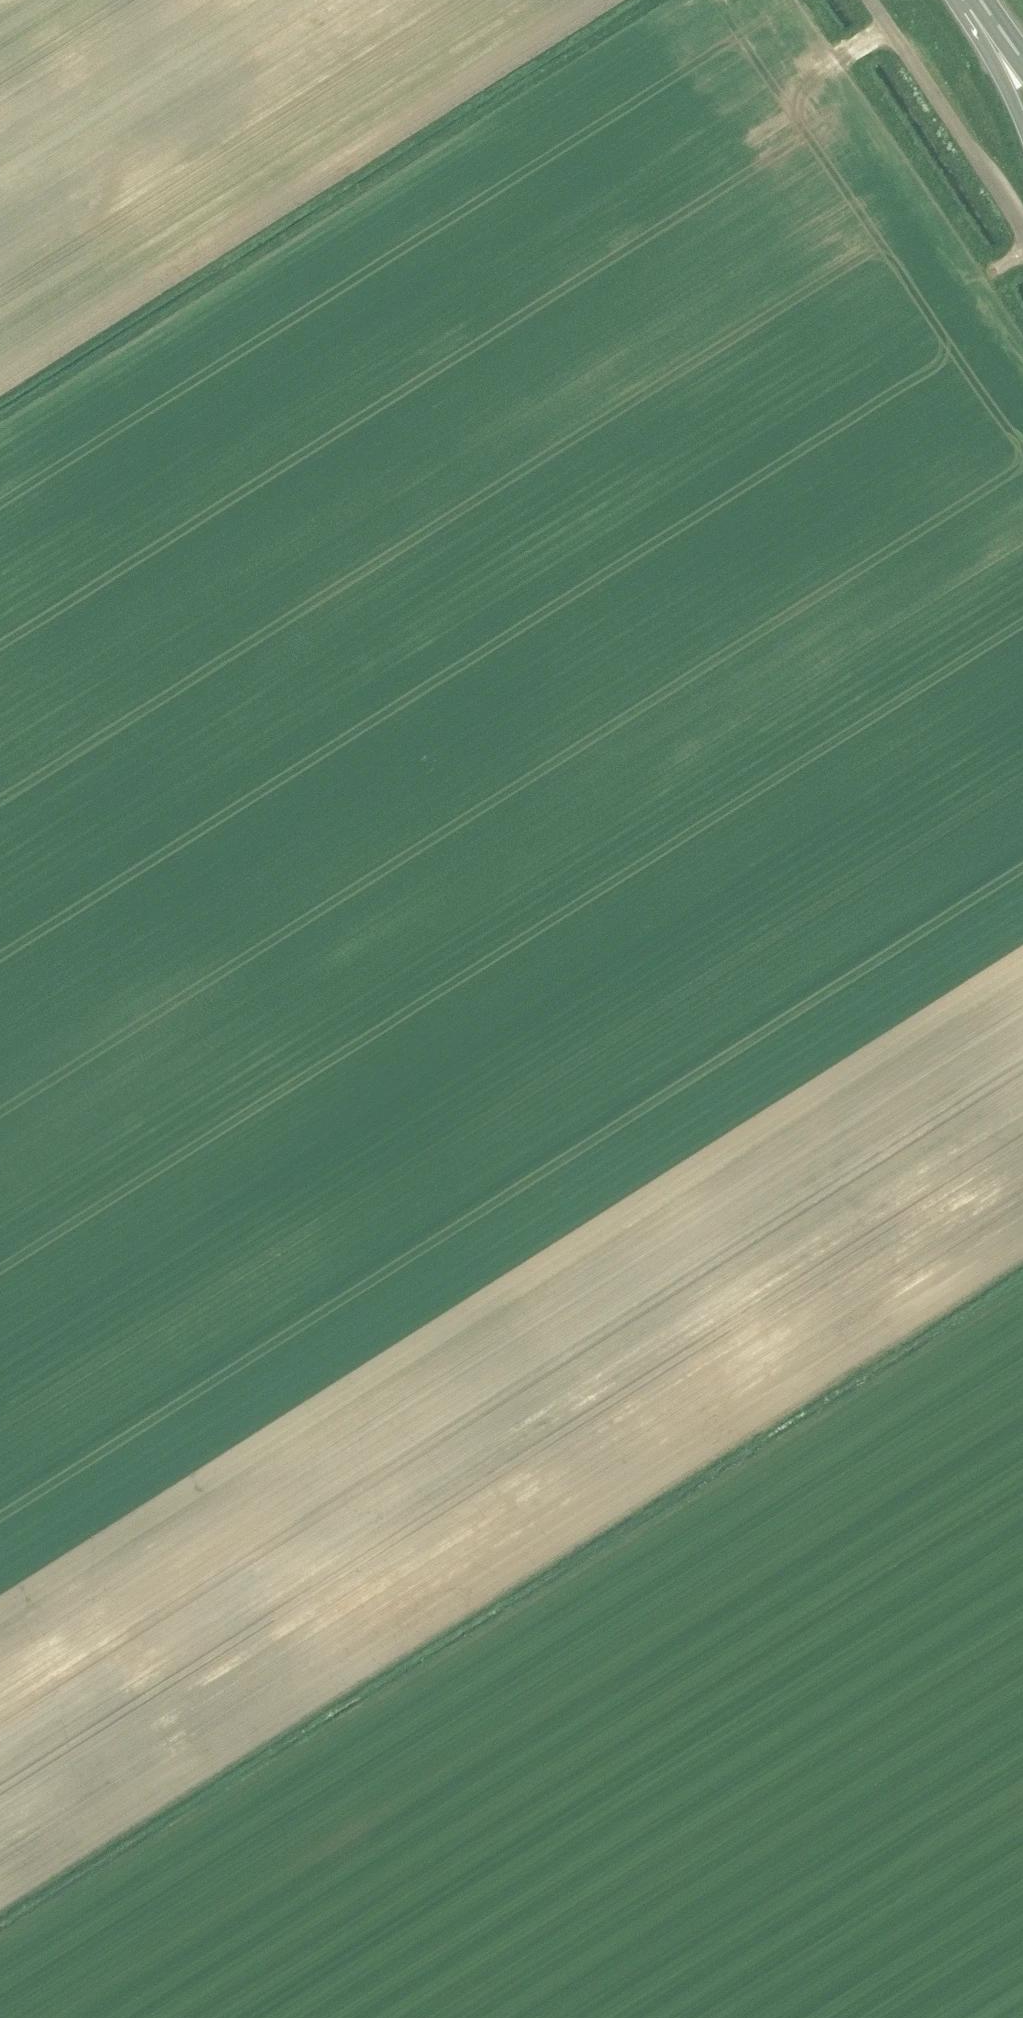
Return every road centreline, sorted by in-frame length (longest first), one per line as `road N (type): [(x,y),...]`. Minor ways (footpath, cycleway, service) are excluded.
road 1 (unclassified): [(1022,230),(871,0)]
road 2 (trunk): [(979,4),(1022,128)]

